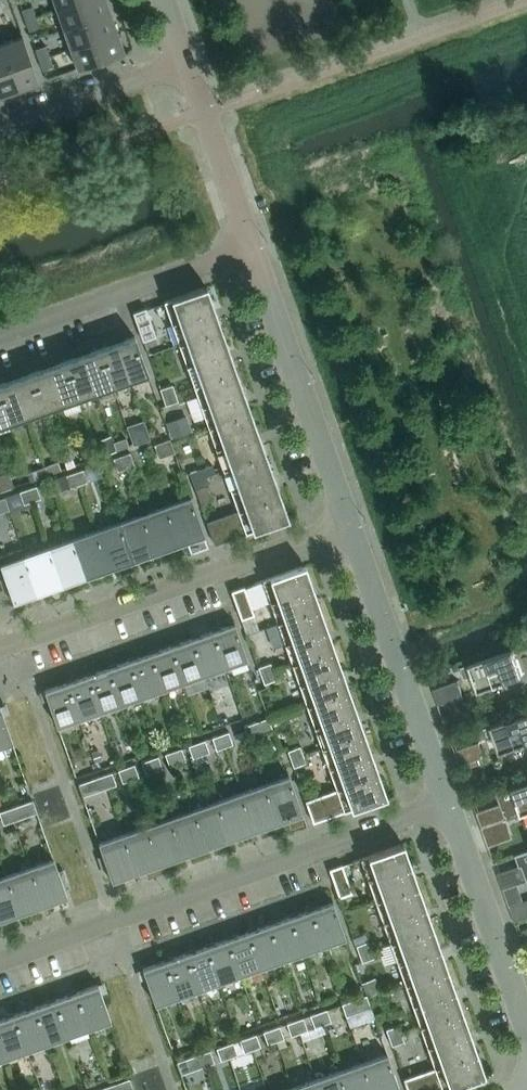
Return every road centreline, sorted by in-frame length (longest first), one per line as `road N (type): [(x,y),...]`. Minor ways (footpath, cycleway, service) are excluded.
road 1 (residential): [(0,960),(446,802)]
road 2 (residential): [(0,650),(350,526)]
road 3 (residential): [(350,526),(252,250)]
road 4 (residential): [(446,802),(350,526)]
road 5 (residential): [(0,339),(252,250)]
road 6 (residential): [(526,1033),(446,802)]
road 7 (residential): [(252,250),(185,56)]
road 8 (residential): [(185,56),(0,122)]

